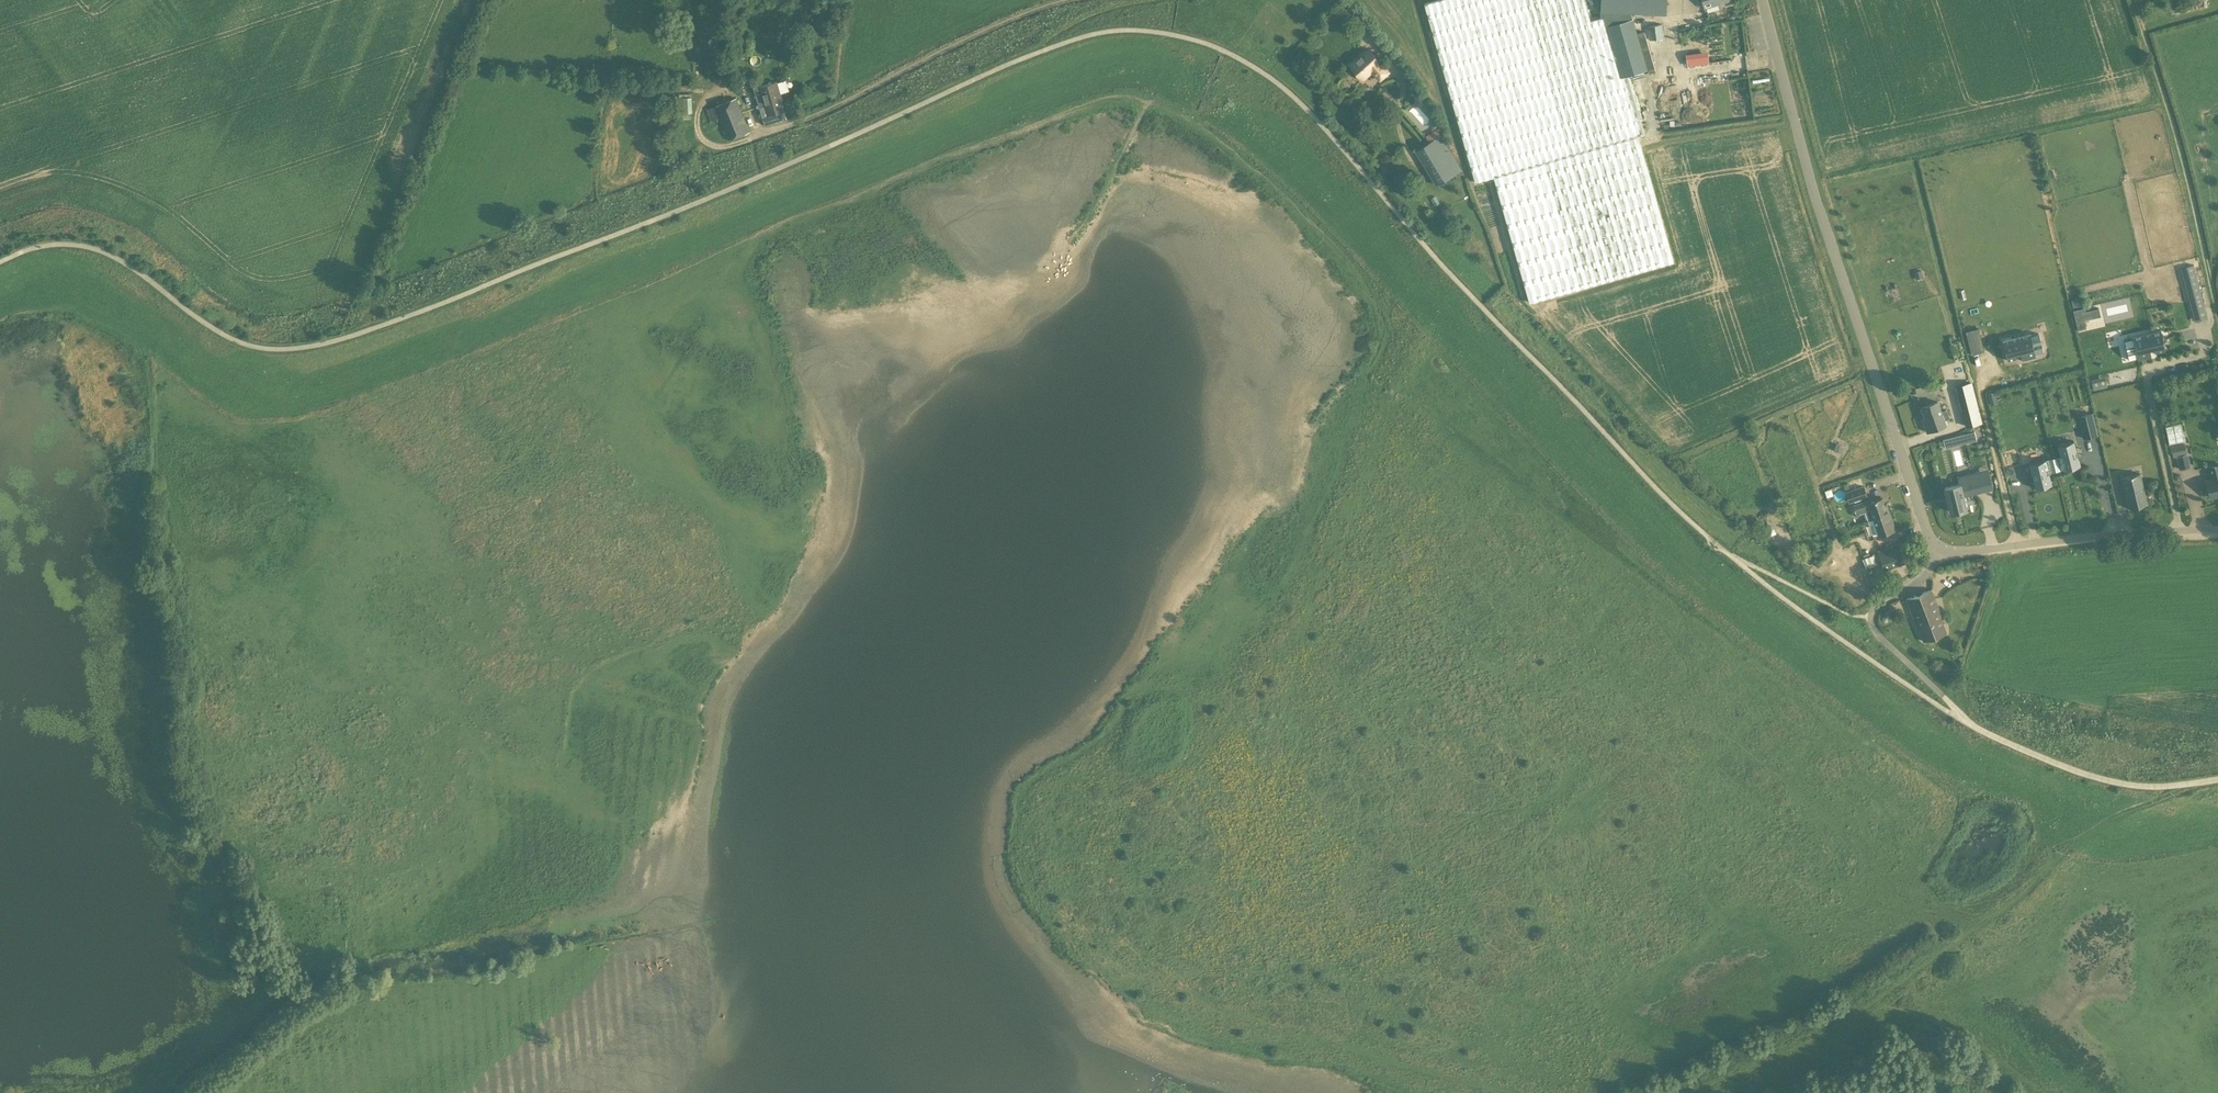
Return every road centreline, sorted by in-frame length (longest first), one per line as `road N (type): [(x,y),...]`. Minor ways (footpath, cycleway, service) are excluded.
road 1 (track): [(219,1092),(365,993),(352,879),(356,830),(374,773),(471,612),(488,554),(459,341),(477,317),(560,256)]
road 2 (unclassified): [(1942,551),(1930,540),(1843,284),(1762,0)]
road 3 (unclassified): [(2217,779),(2116,783),(1971,725),(1871,620),(1878,604),(1920,580),(1942,551)]
road 4 (track): [(2134,0),(2181,152),(2217,314)]
road 5 (unclassified): [(796,122),(1065,0)]
road 6 (unclassified): [(1942,551),(2217,529)]
road 7 (track): [(1343,0),(1398,69),(1404,143)]
road 8 (track): [(2018,544),(1979,388)]

